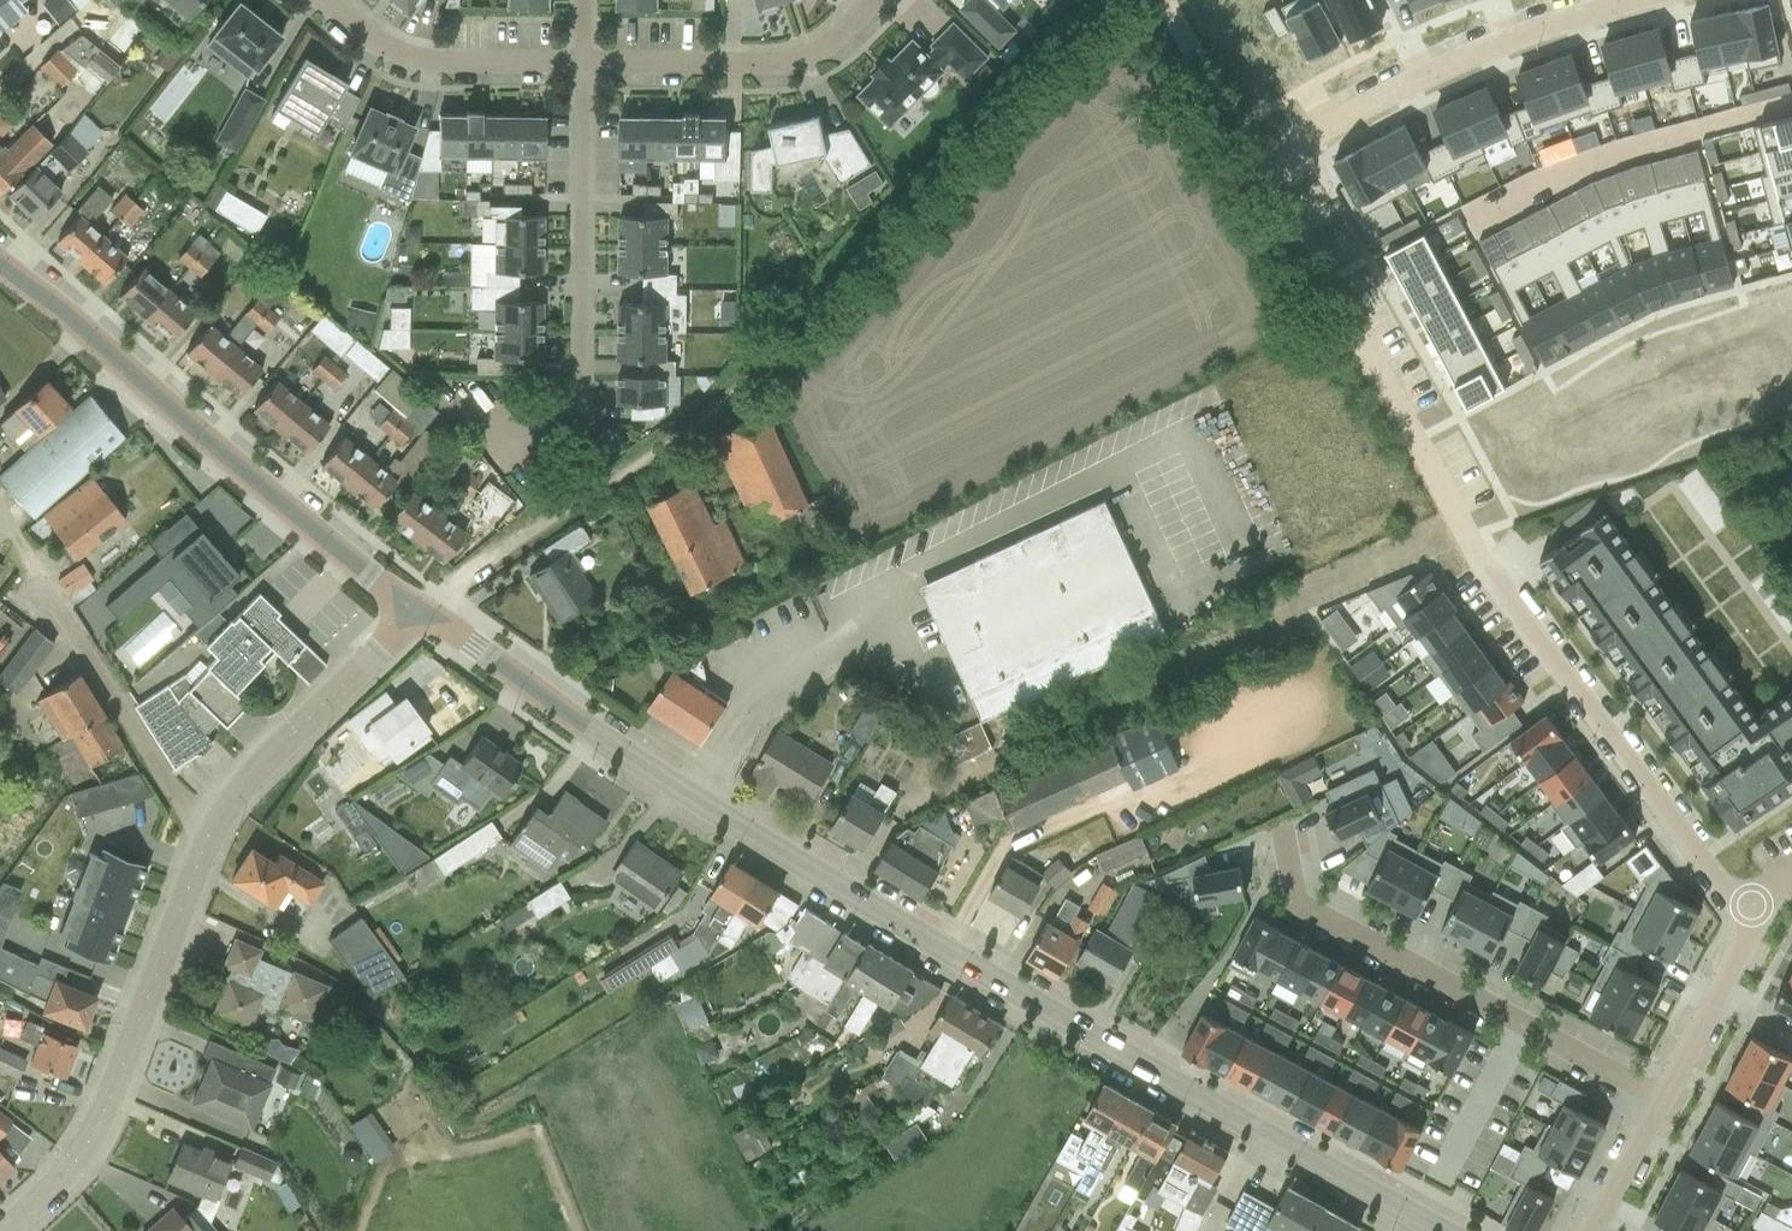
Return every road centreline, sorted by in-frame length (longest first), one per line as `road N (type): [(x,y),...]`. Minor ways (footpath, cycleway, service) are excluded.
road 1 (tertiary): [(1443,1230),(810,871),(421,609)]
road 2 (residential): [(1485,543),(1278,165),(1436,75),(1551,29),(1668,0)]
road 3 (secondary): [(421,609),(306,525),(0,265)]
road 4 (residential): [(1662,1099),(1297,903),(1284,833)]
road 5 (secondary): [(211,830),(108,1103),(76,1161),(1,1230)]
road 6 (residential): [(1485,543),(1603,726),(1740,910)]
road 7 (residential): [(584,62),(822,67),(889,0)]
road 8 (residential): [(580,383),(584,62)]
road 9 (secondary): [(421,609),(253,771),(211,830)]
road 10 (residential): [(211,830),(37,581)]
road 11 (residential): [(325,0),(404,57),(584,62)]
road 12 (residential): [(1740,910),(1752,929),(1662,1099)]
road 13 (residential): [(1662,1099),(1590,1230)]

